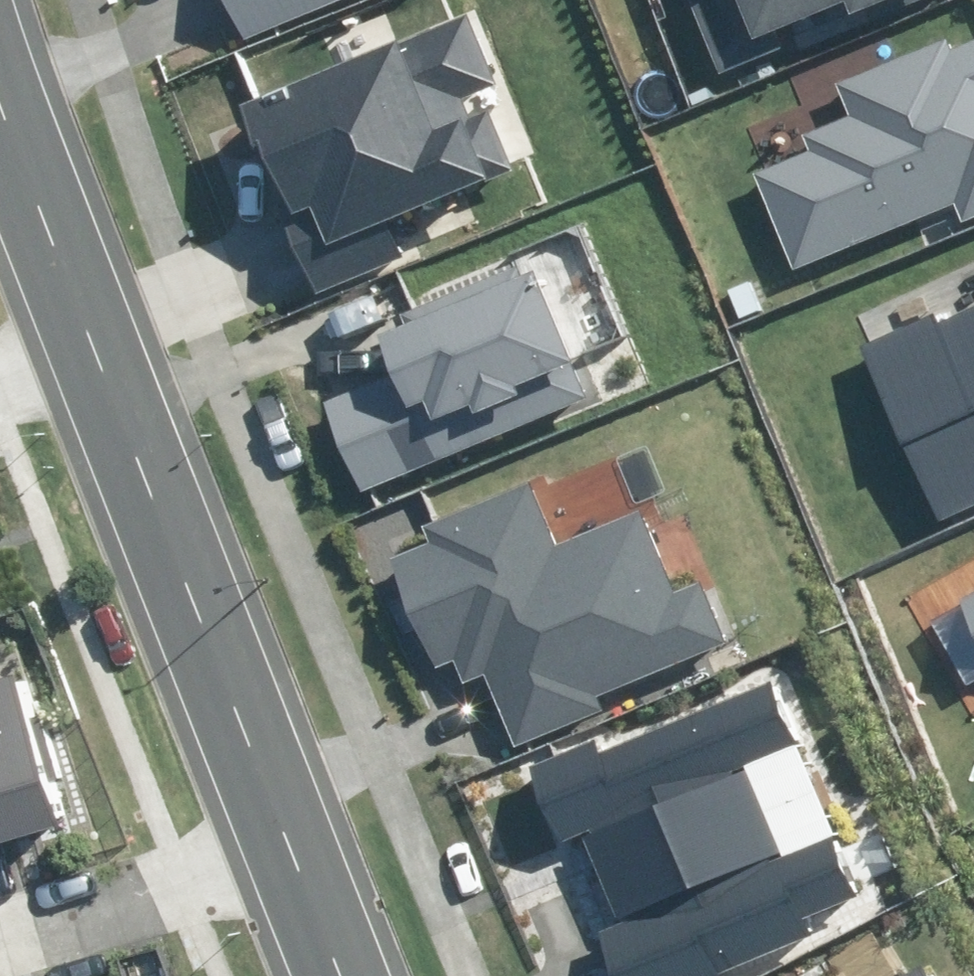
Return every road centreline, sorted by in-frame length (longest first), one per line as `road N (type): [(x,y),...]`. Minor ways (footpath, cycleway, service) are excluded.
road 1 (tertiary): [(99,339),(303,842)]
road 2 (residential): [(303,842),(0,947)]
road 3 (tertiary): [(0,61),(99,339)]
road 4 (tertiary): [(303,842),(352,975)]

